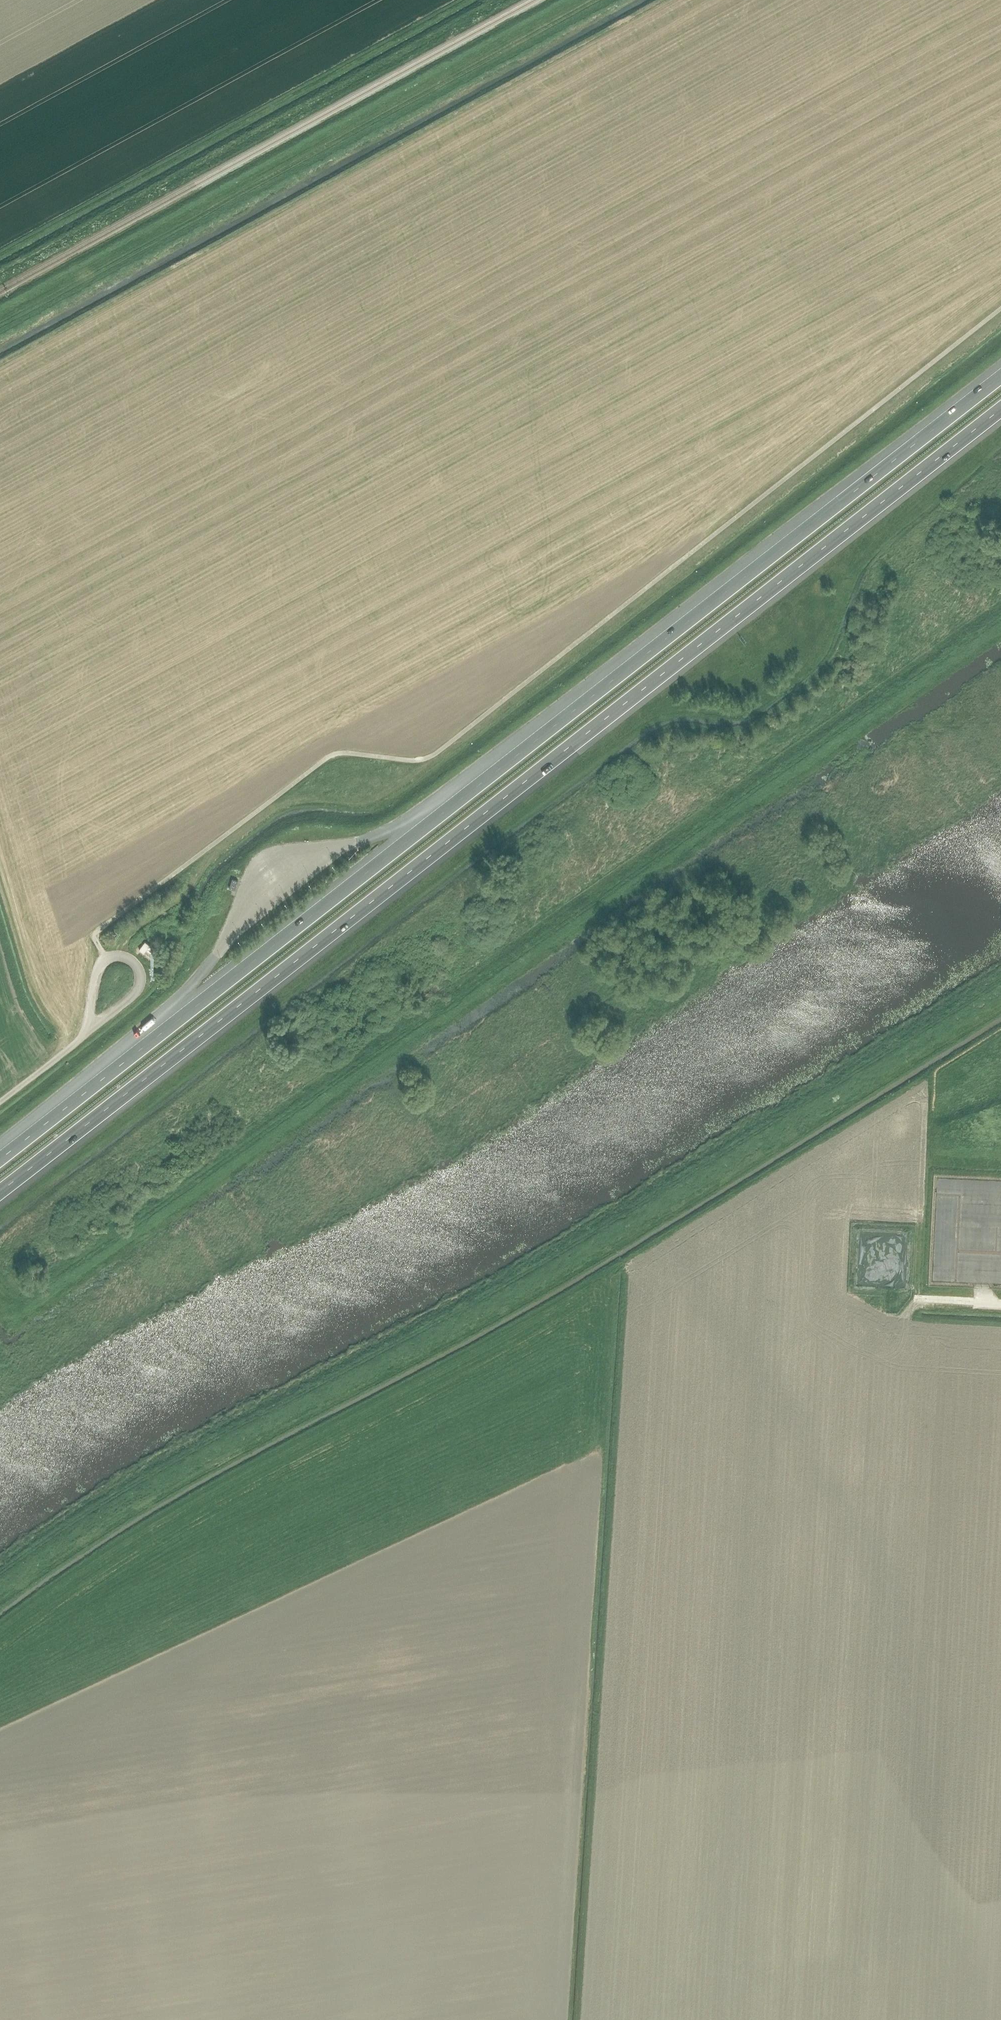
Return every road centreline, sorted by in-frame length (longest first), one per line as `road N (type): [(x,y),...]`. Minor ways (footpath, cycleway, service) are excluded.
road 1 (motorway): [(1000,377),(0,1160)]
road 2 (motorway): [(0,1192),(1000,410)]
road 3 (unclassified): [(88,1034),(140,985),(134,963),(106,959)]

